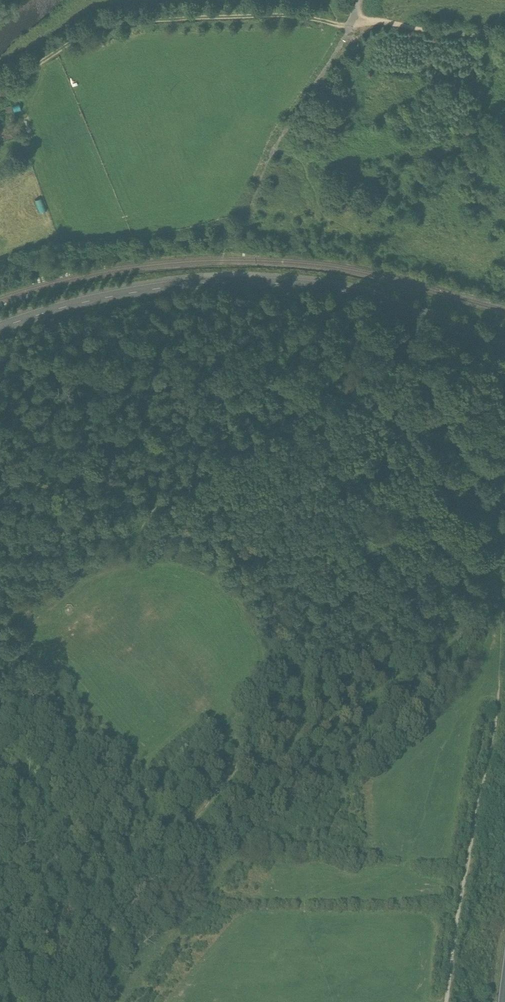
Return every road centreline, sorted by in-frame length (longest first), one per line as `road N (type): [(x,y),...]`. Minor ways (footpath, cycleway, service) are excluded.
road 1 (secondary): [(0,336),(156,299),(264,292),(311,295),(504,355)]
road 2 (track): [(353,26),(285,18),(113,23),(0,95)]
road 3 (track): [(63,1001),(124,896),(243,759),(224,725)]
road 4 (track): [(243,759),(342,720),(503,600)]
road 5 (track): [(224,725),(54,610),(0,623)]
road 6 (track): [(245,226),(272,159),(353,26)]
road 7 (track): [(353,26),(504,38)]

